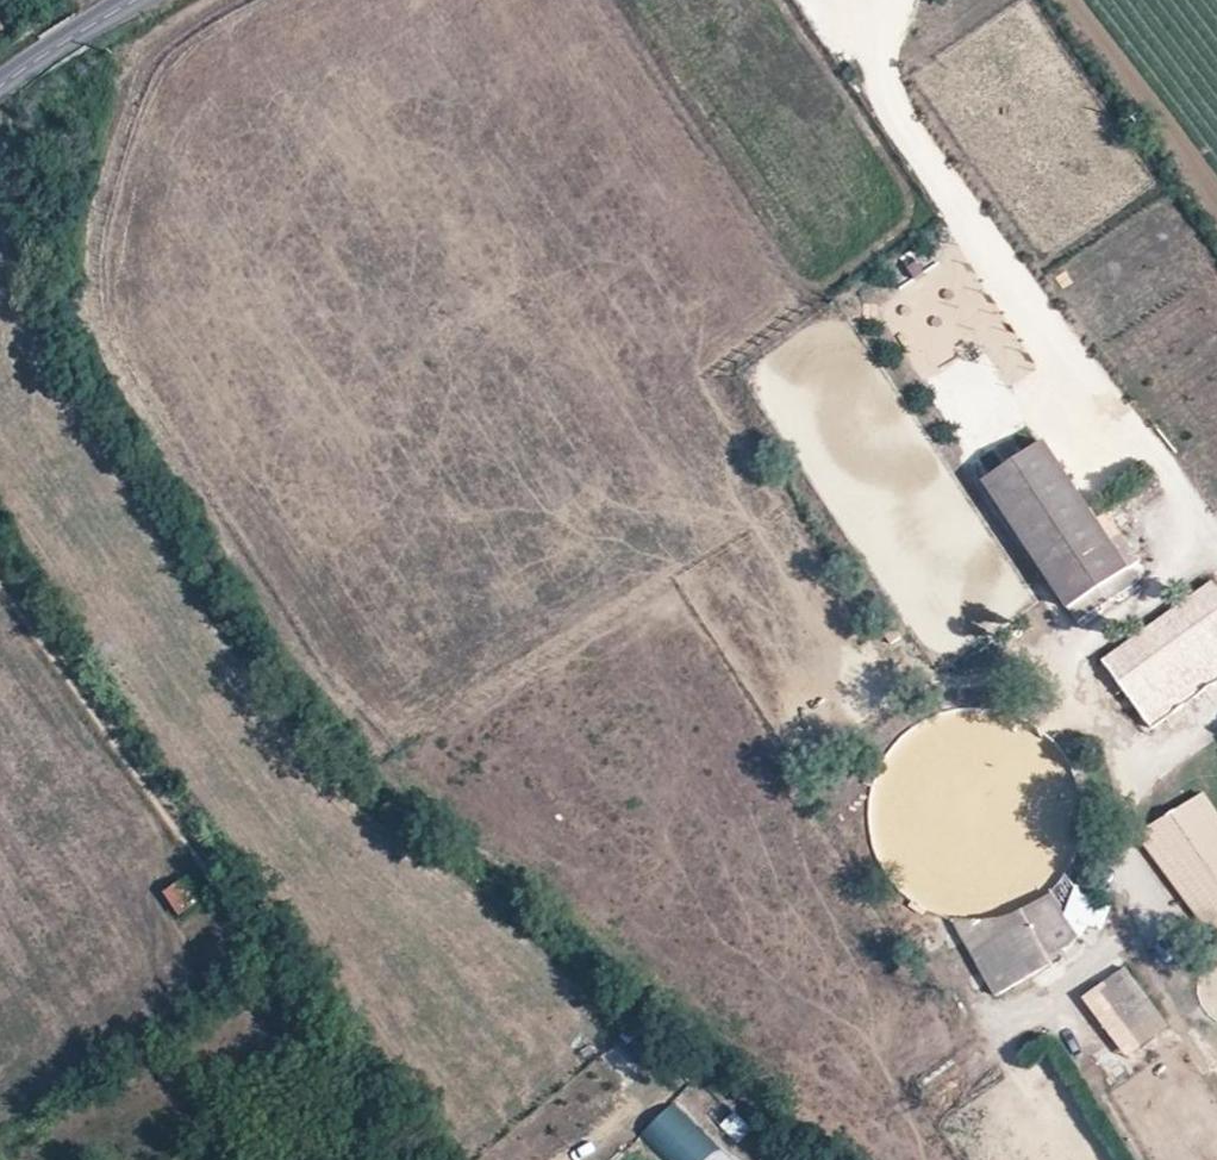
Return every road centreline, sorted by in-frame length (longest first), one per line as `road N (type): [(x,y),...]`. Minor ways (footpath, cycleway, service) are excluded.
road 1 (unclassified): [(1026,296),(880,69),(895,0)]
road 2 (tertiary): [(126,0),(0,83)]

